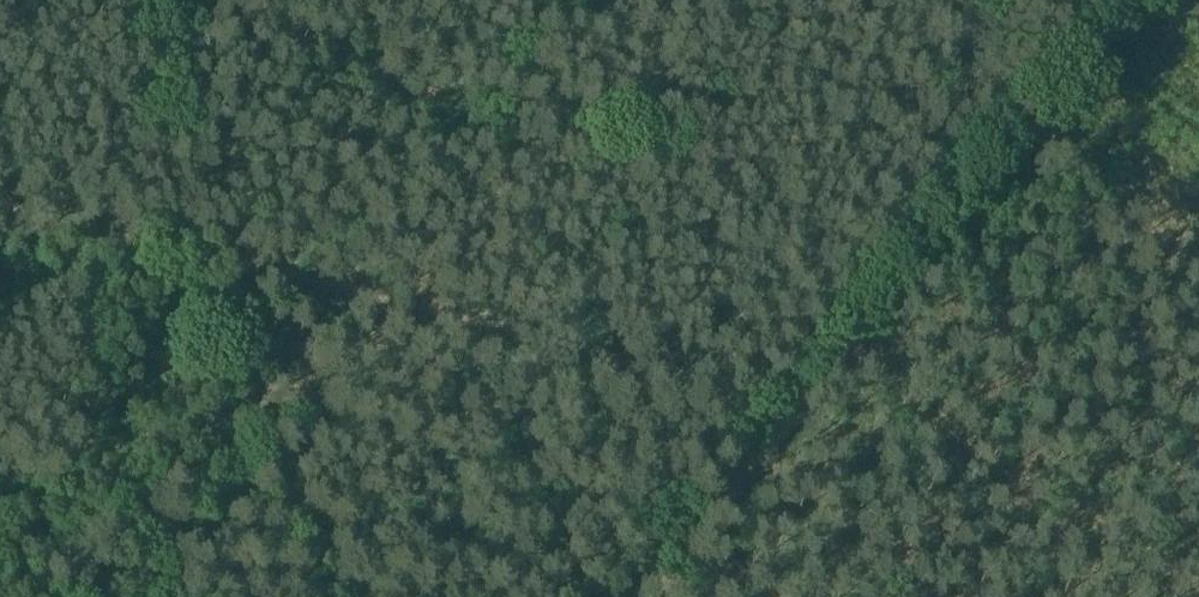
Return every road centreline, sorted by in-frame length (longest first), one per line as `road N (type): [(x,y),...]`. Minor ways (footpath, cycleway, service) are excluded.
road 1 (track): [(180,256),(794,395)]
road 2 (track): [(794,395),(1130,0)]
road 3 (track): [(794,395),(623,596)]
road 4 (track): [(0,212),(180,256)]

